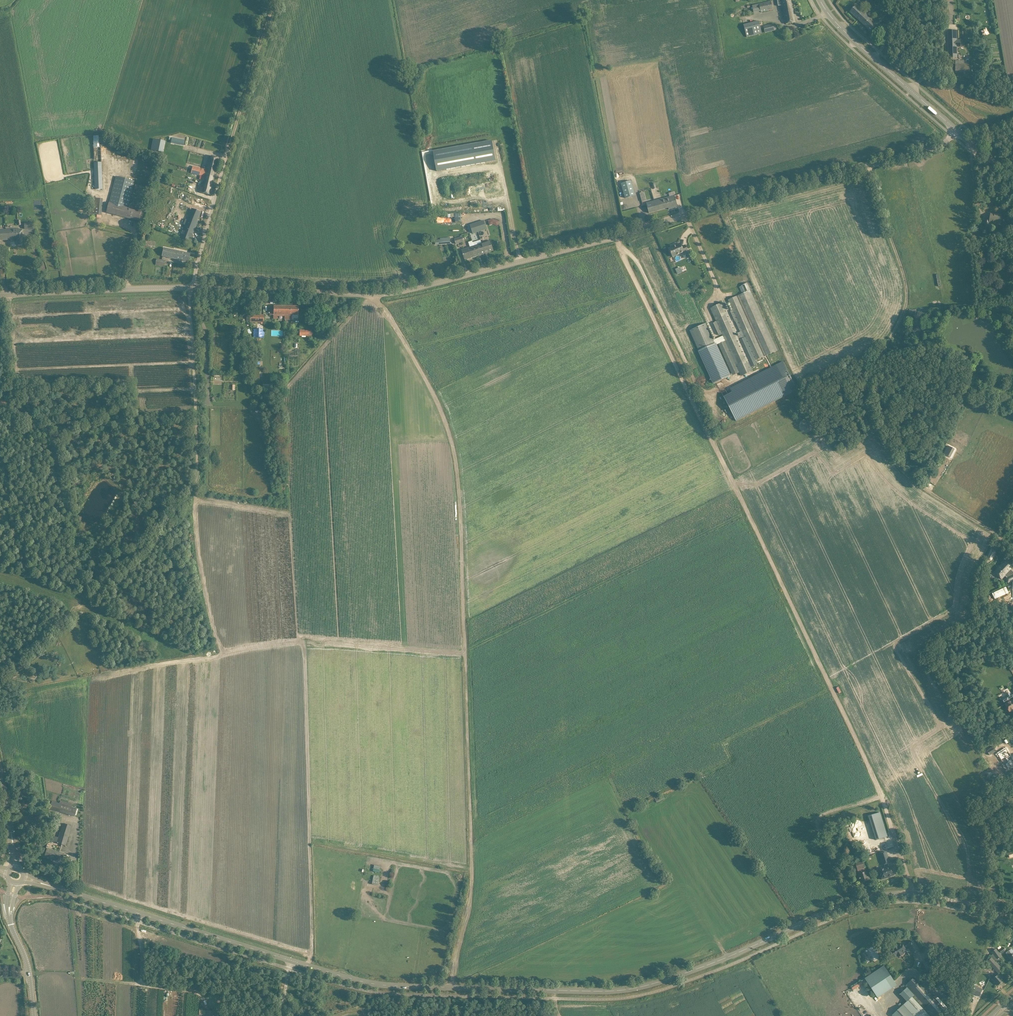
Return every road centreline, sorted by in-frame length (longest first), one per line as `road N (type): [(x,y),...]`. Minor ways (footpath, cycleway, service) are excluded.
road 1 (unclassified): [(194,288),(410,291),(935,147),(957,130)]
road 2 (track): [(916,894),(879,788),(615,237)]
road 3 (tertiary): [(293,963),(383,986),(625,990),(685,975),(877,897),(916,894),(991,908)]
road 4 (track): [(447,988),(471,877),(459,476),(444,420),(374,295)]
road 5 (tertiary): [(24,879),(293,963)]
road 6 (track): [(865,386),(907,304),(870,166)]
road 7 (track): [(1012,550),(906,473),(866,417),(865,386)]
road 8 (unclassified): [(0,295),(194,288)]
road 9 (unclassified): [(194,288),(227,146)]
road 10 (unclassified): [(34,1015),(24,949),(11,924),(15,885)]
road 11 (secondary): [(912,92),(820,0)]
road 12 (residential): [(991,908),(990,825),(1012,797)]

